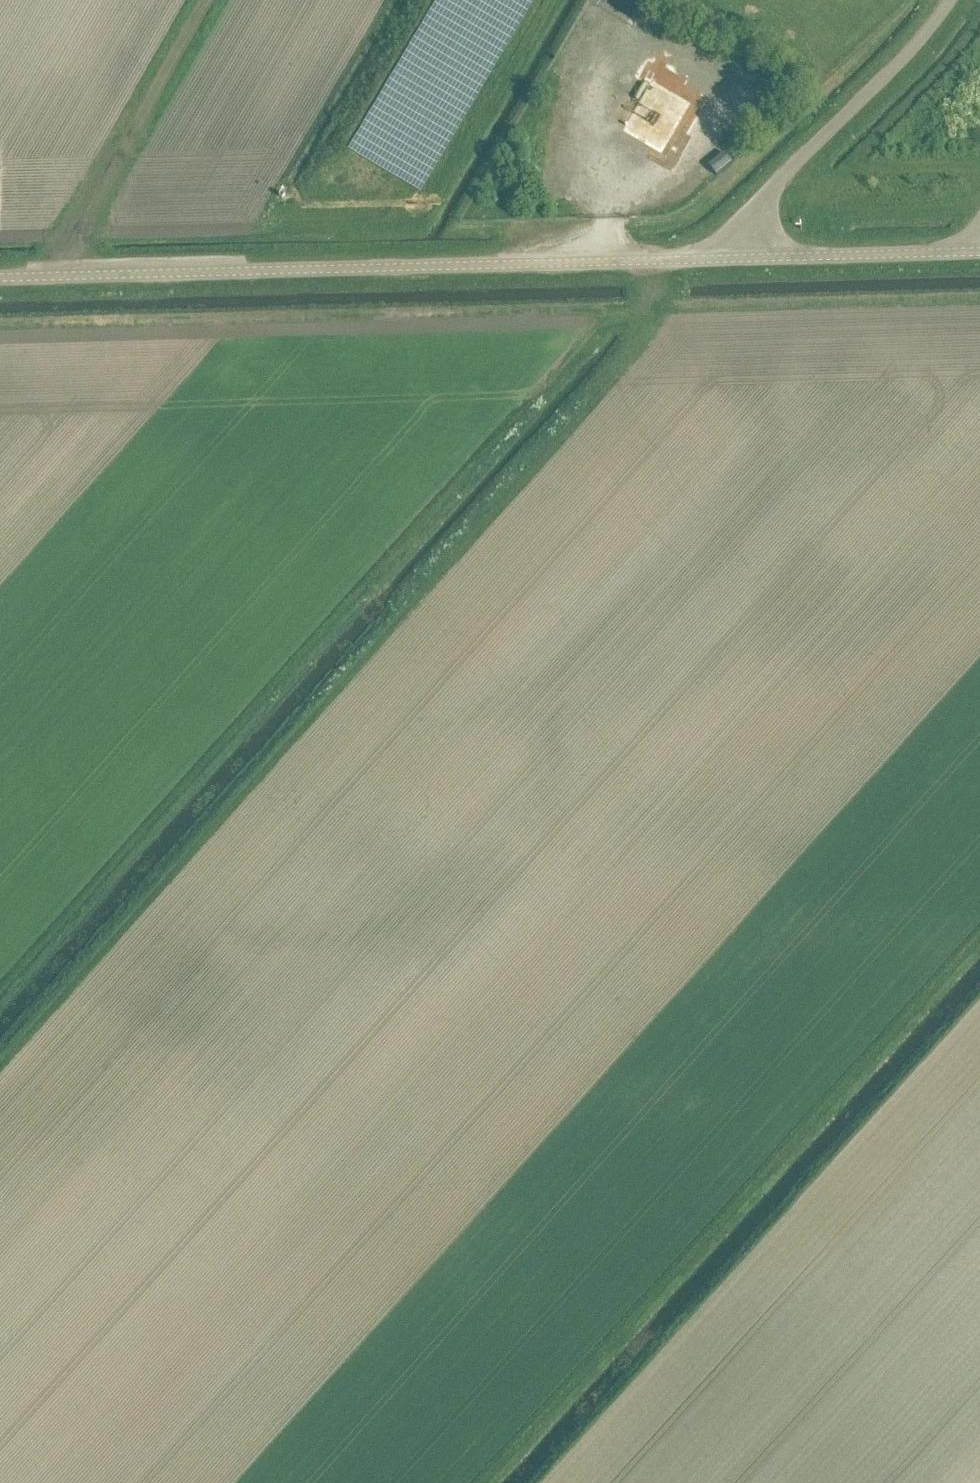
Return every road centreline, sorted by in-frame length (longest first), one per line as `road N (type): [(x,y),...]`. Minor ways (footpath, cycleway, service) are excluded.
road 1 (unclassified): [(0,281),(979,255)]

